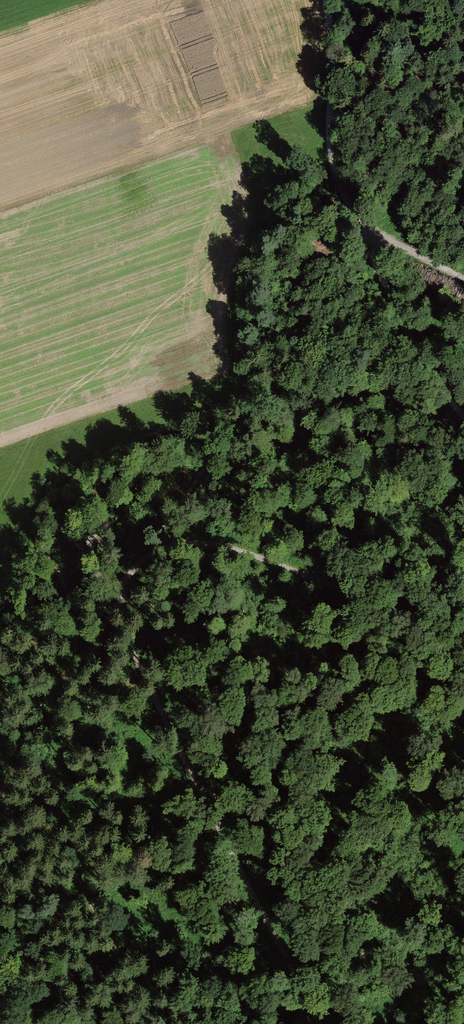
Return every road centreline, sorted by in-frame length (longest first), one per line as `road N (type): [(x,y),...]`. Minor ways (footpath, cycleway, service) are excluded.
road 1 (track): [(322,1023),(163,719),(123,624),(121,589),(135,566),(178,542)]
road 2 (track): [(463,417),(432,379),(330,162),(323,0)]
road 3 (track): [(463,670),(376,604),(230,547),(178,542)]

